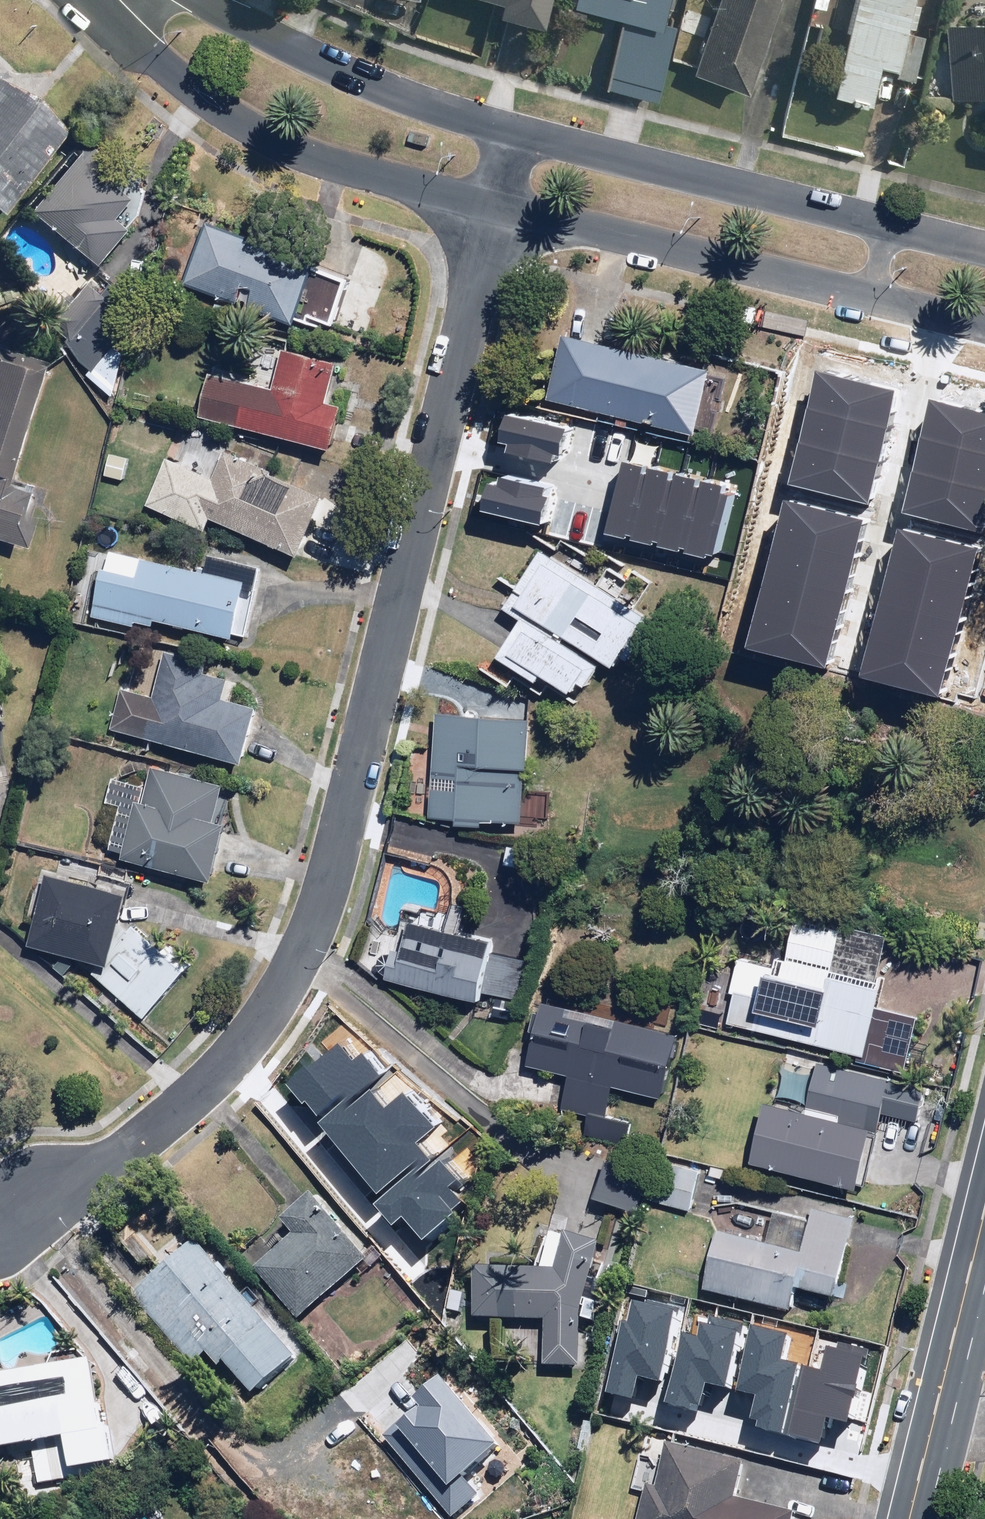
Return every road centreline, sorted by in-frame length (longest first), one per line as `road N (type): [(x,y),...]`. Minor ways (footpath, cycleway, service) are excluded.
road 1 (residential): [(494,214),(315,930),(225,1067),(165,1123),(9,1230)]
road 2 (unclassified): [(984,326),(494,214)]
road 3 (unclassified): [(517,128),(984,249)]
road 4 (unclassified): [(494,214),(319,160),(219,112),(154,62),(92,0)]
road 5 (unclassified): [(204,0),(332,69),(517,128)]
road 6 (secondary): [(984,1219),(932,1436)]

